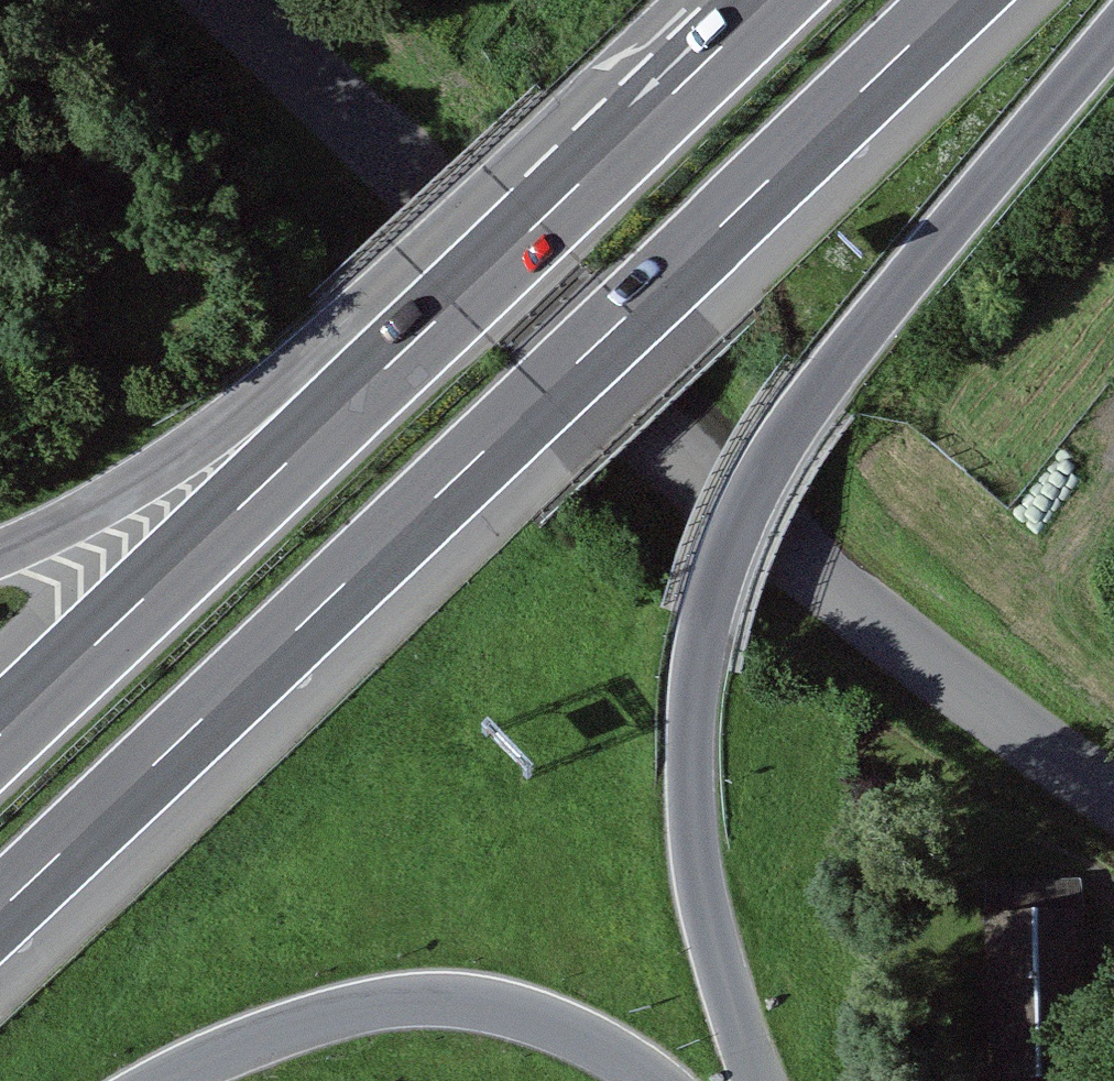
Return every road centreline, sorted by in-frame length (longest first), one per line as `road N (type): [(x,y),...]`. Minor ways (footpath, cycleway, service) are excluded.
road 1 (motorway): [(0,915),(963,0)]
road 2 (residential): [(252,0),(825,567),(1113,793)]
road 3 (motorway): [(766,1080),(722,895),(711,809),(710,710),(728,582),(784,447),(827,388),(1113,44)]
road 4 (motorway): [(470,299),(0,743)]
road 5 (unclassified): [(678,1080),(589,1030),(540,1014),(427,999),(362,1005),(288,1026),(168,1080)]
road 6 (motorway): [(470,299),(308,407),(114,509),(0,556)]
road 7 (motorway): [(779,0),(470,299)]

